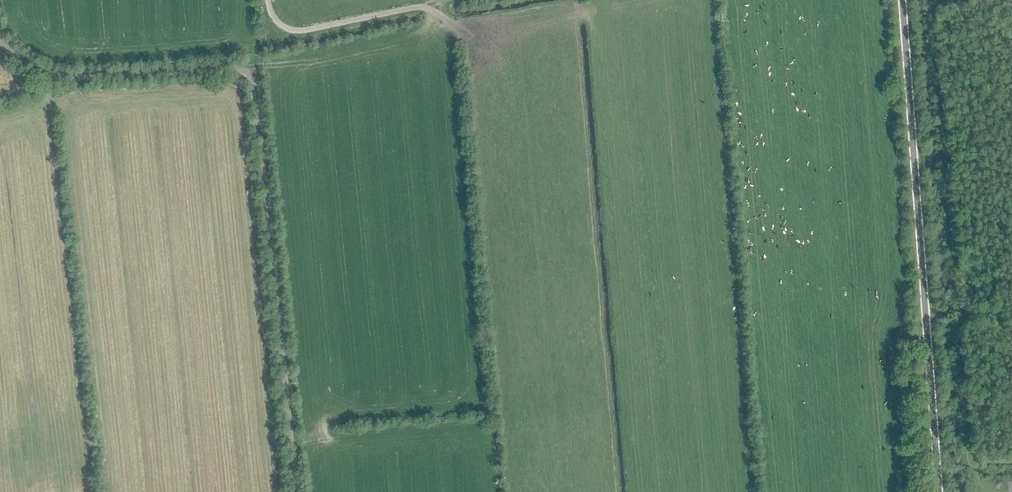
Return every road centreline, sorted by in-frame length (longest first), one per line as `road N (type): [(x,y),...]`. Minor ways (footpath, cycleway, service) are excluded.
road 1 (unclassified): [(296,491),(252,78),(233,69),(54,77),(0,42)]
road 2 (unclassified): [(938,491),(900,0)]
road 3 (track): [(267,0),(273,18),(293,30),(419,7),(470,35)]

